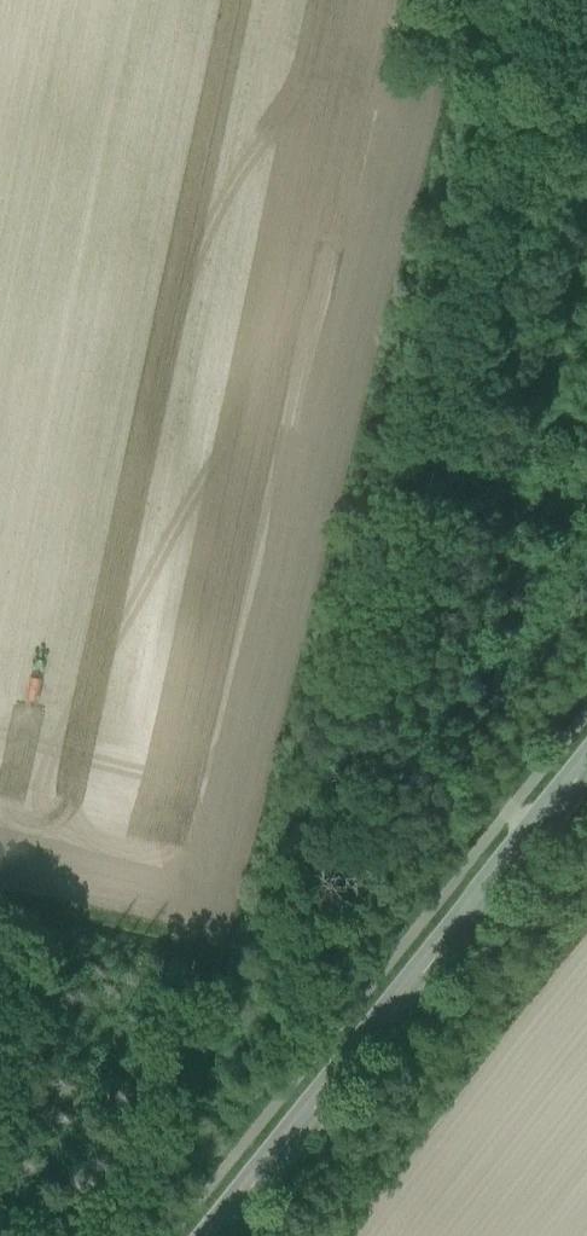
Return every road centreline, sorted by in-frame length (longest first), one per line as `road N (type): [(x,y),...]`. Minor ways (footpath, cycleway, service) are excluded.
road 1 (primary): [(204,1235),(586,761)]

